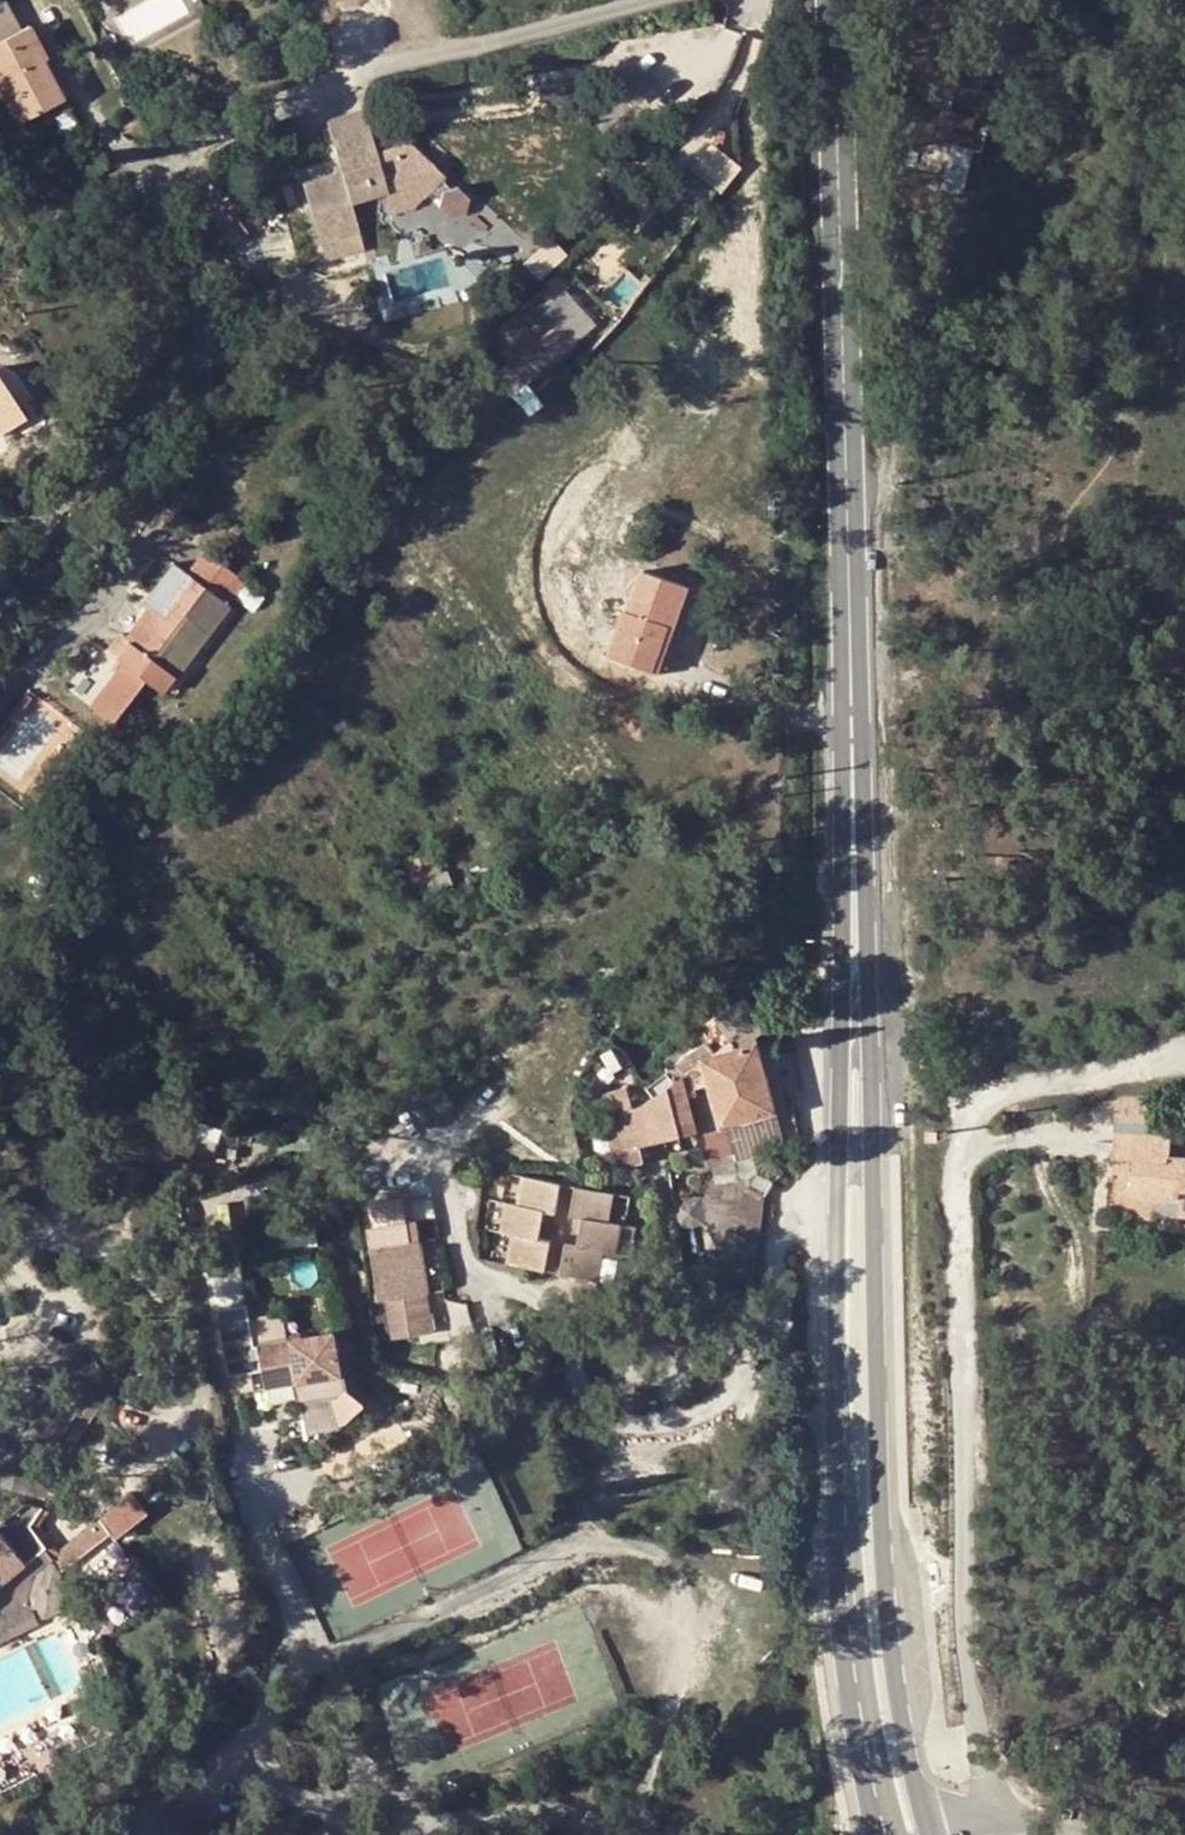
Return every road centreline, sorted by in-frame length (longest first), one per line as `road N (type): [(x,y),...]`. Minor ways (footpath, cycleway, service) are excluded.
road 1 (primary): [(928,1834),(900,1712),(888,1609),(855,683)]
road 2 (primary): [(855,683),(835,1250),(838,1535),(848,1686),(876,1834)]
road 3 (residential): [(664,0),(336,82),(193,143),(172,160),(160,185),(203,316),(201,361),(151,437),(46,526),(28,557)]
road 4 (residential): [(996,1824),(966,1654),(961,1147),(972,1121),(1001,1095),(1184,1057)]
road 5 (primary): [(855,683),(840,0)]

